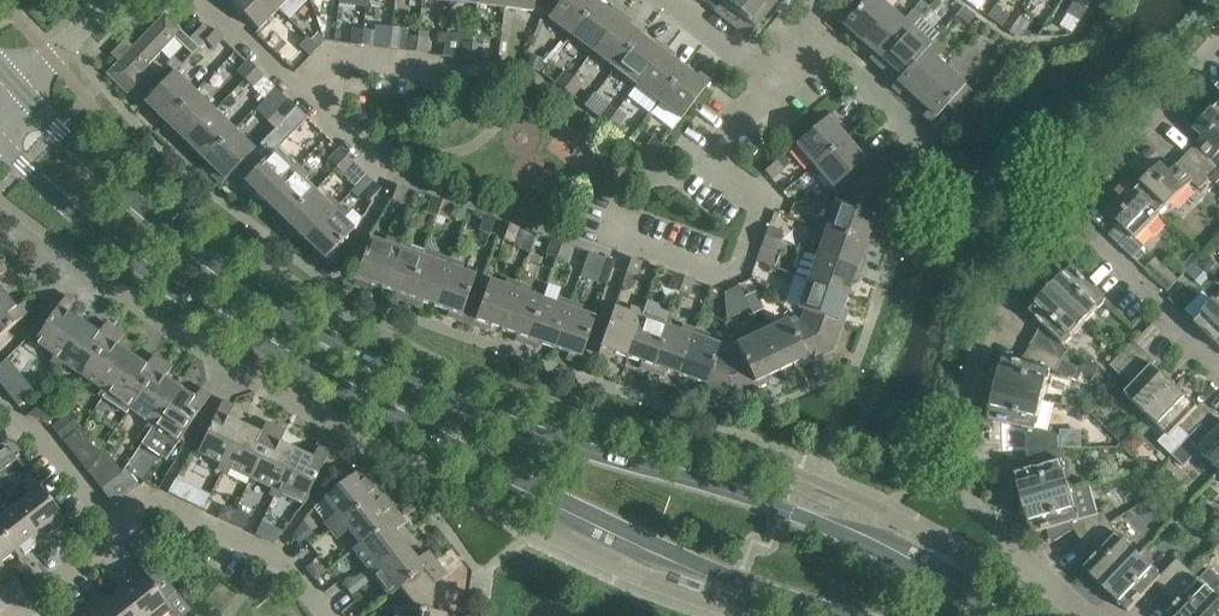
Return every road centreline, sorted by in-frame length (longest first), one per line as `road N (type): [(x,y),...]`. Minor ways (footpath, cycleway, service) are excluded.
road 1 (secondary): [(997,615),(832,528),(537,434),(424,389),(326,337),(233,278),(146,209),(20,89)]
road 2 (secondary): [(0,140),(106,239),(303,367),(667,552),(852,615)]
road 3 (residential): [(1091,615),(971,503),(958,439),(986,322),(1064,206)]
road 4 (residential): [(587,244),(631,241),(724,276),(742,269),(761,206),(708,163),(769,77)]
road 5 (residential): [(327,615),(287,562),(152,499),(112,531)]
road 6 (residential): [(1218,42),(1064,206)]
road 7 (residential): [(1218,367),(1064,206)]
road 8 (residential): [(934,147),(797,28)]
road 9 (residential): [(112,531),(39,431),(18,425),(0,398)]
road 10 (residential): [(10,615),(112,531)]
road 11 (residential): [(769,77),(667,0)]
road 12 (residential): [(20,89),(110,0)]

